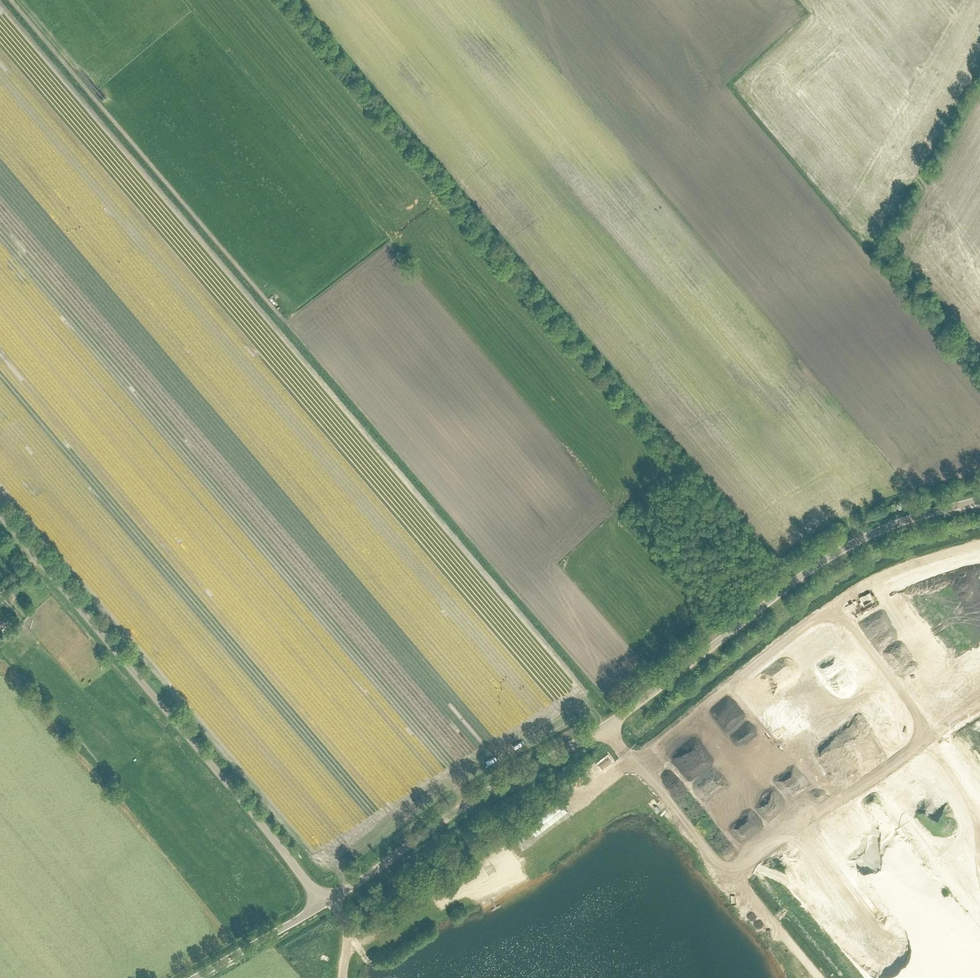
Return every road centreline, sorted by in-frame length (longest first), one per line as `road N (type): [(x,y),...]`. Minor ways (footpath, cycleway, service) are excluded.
road 1 (unclassified): [(324,900),(479,794),(618,716),(849,544),(979,498)]
road 2 (unclassified): [(324,900),(0,513)]
road 3 (unclassified): [(193,977),(324,900)]

